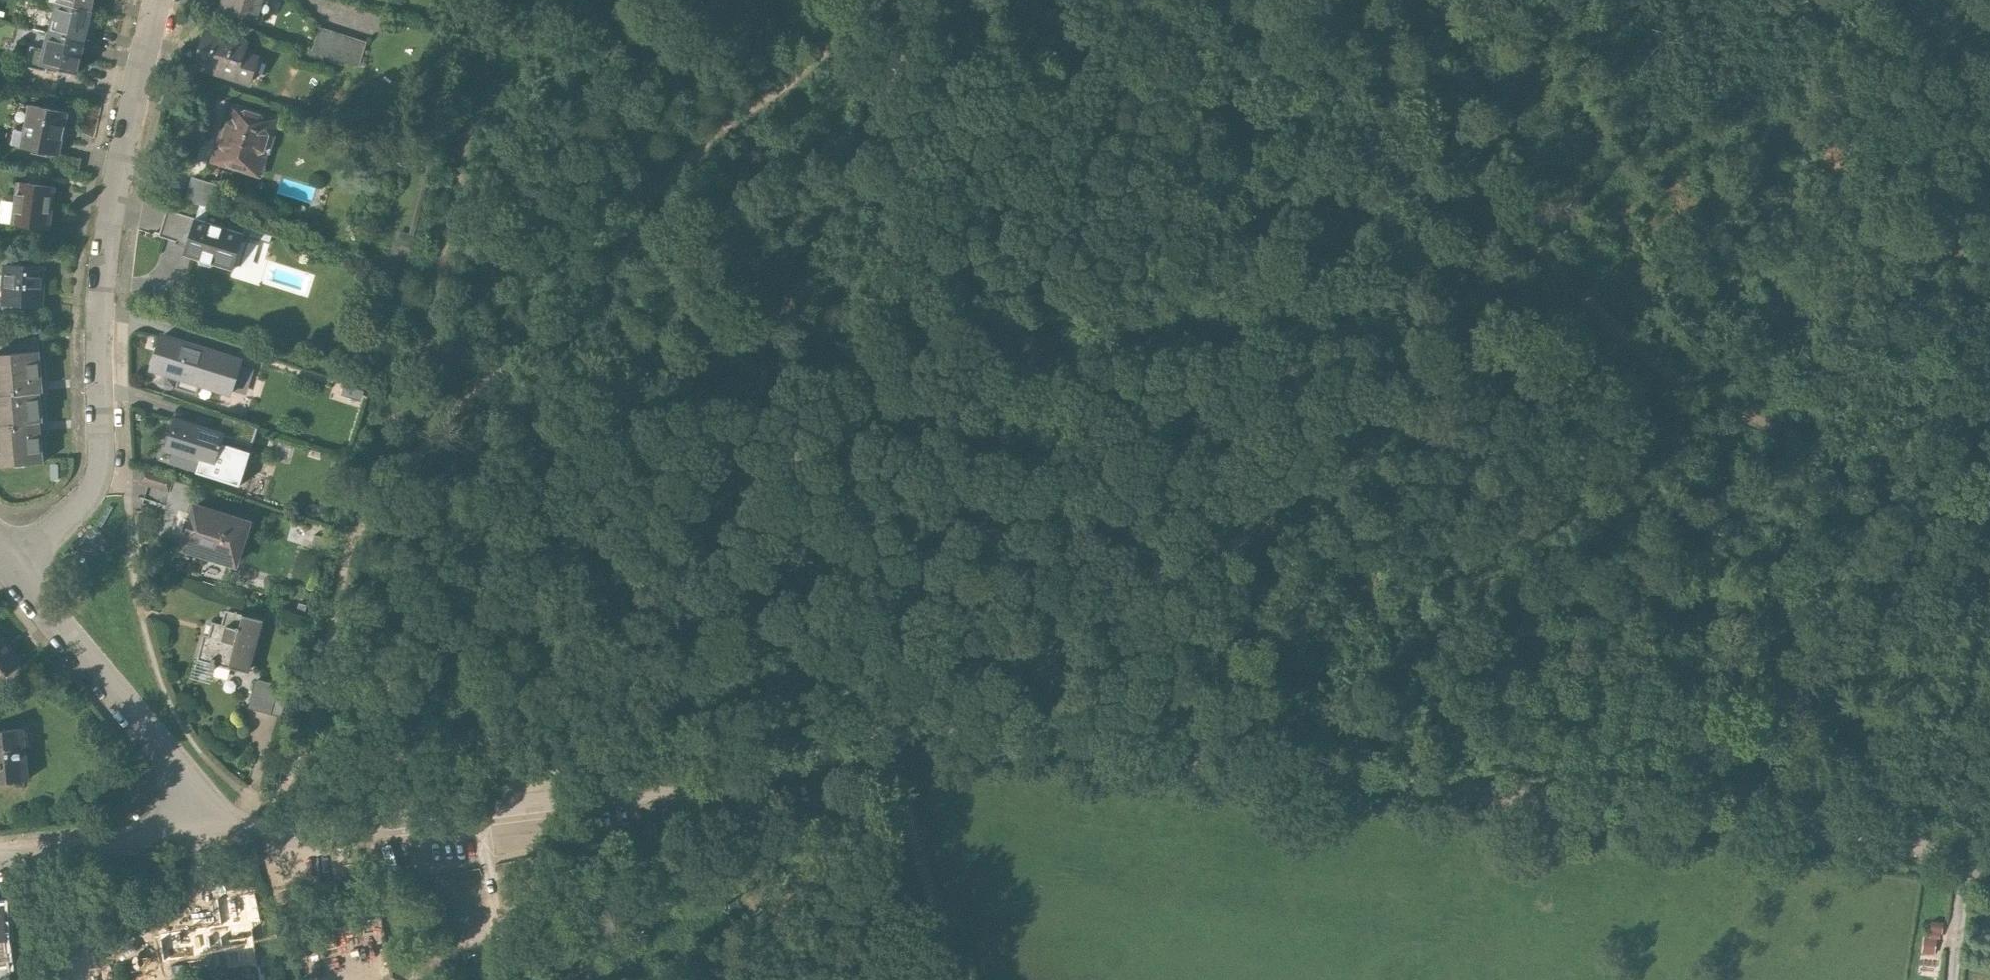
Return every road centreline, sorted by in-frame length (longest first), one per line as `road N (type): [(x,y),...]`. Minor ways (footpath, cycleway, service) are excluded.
road 1 (residential): [(210,832),(470,814),(765,774),(888,741),(957,733),(1747,828),(1989,866)]
road 2 (track): [(909,0),(785,293),(778,355),(799,450),(874,690)]
road 3 (residential): [(159,0),(107,224),(98,471),(66,524),(9,569)]
road 4 (residential): [(9,569),(154,734),(210,832)]
road 5 (track): [(888,741),(960,979)]
road 6 (residential): [(0,853),(210,832)]

